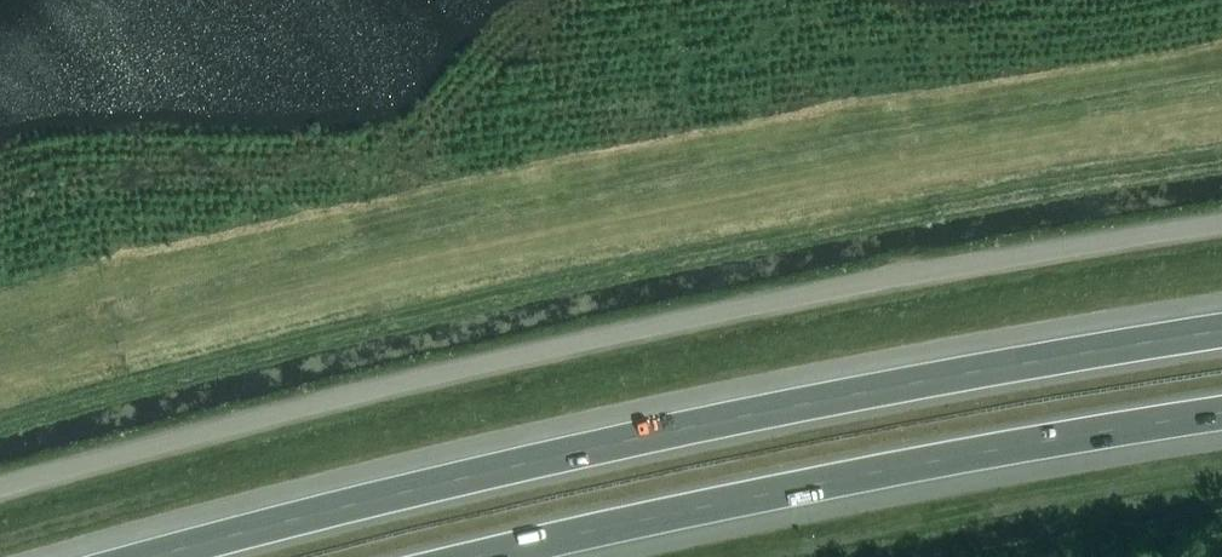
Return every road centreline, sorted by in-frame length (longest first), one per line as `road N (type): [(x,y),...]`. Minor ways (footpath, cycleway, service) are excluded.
road 1 (unclassified): [(1221,213),(978,243),(510,336),(0,469)]
road 2 (motorway): [(1221,331),(798,405),(148,556)]
road 3 (motorway): [(479,556),(850,477),(1221,413)]

